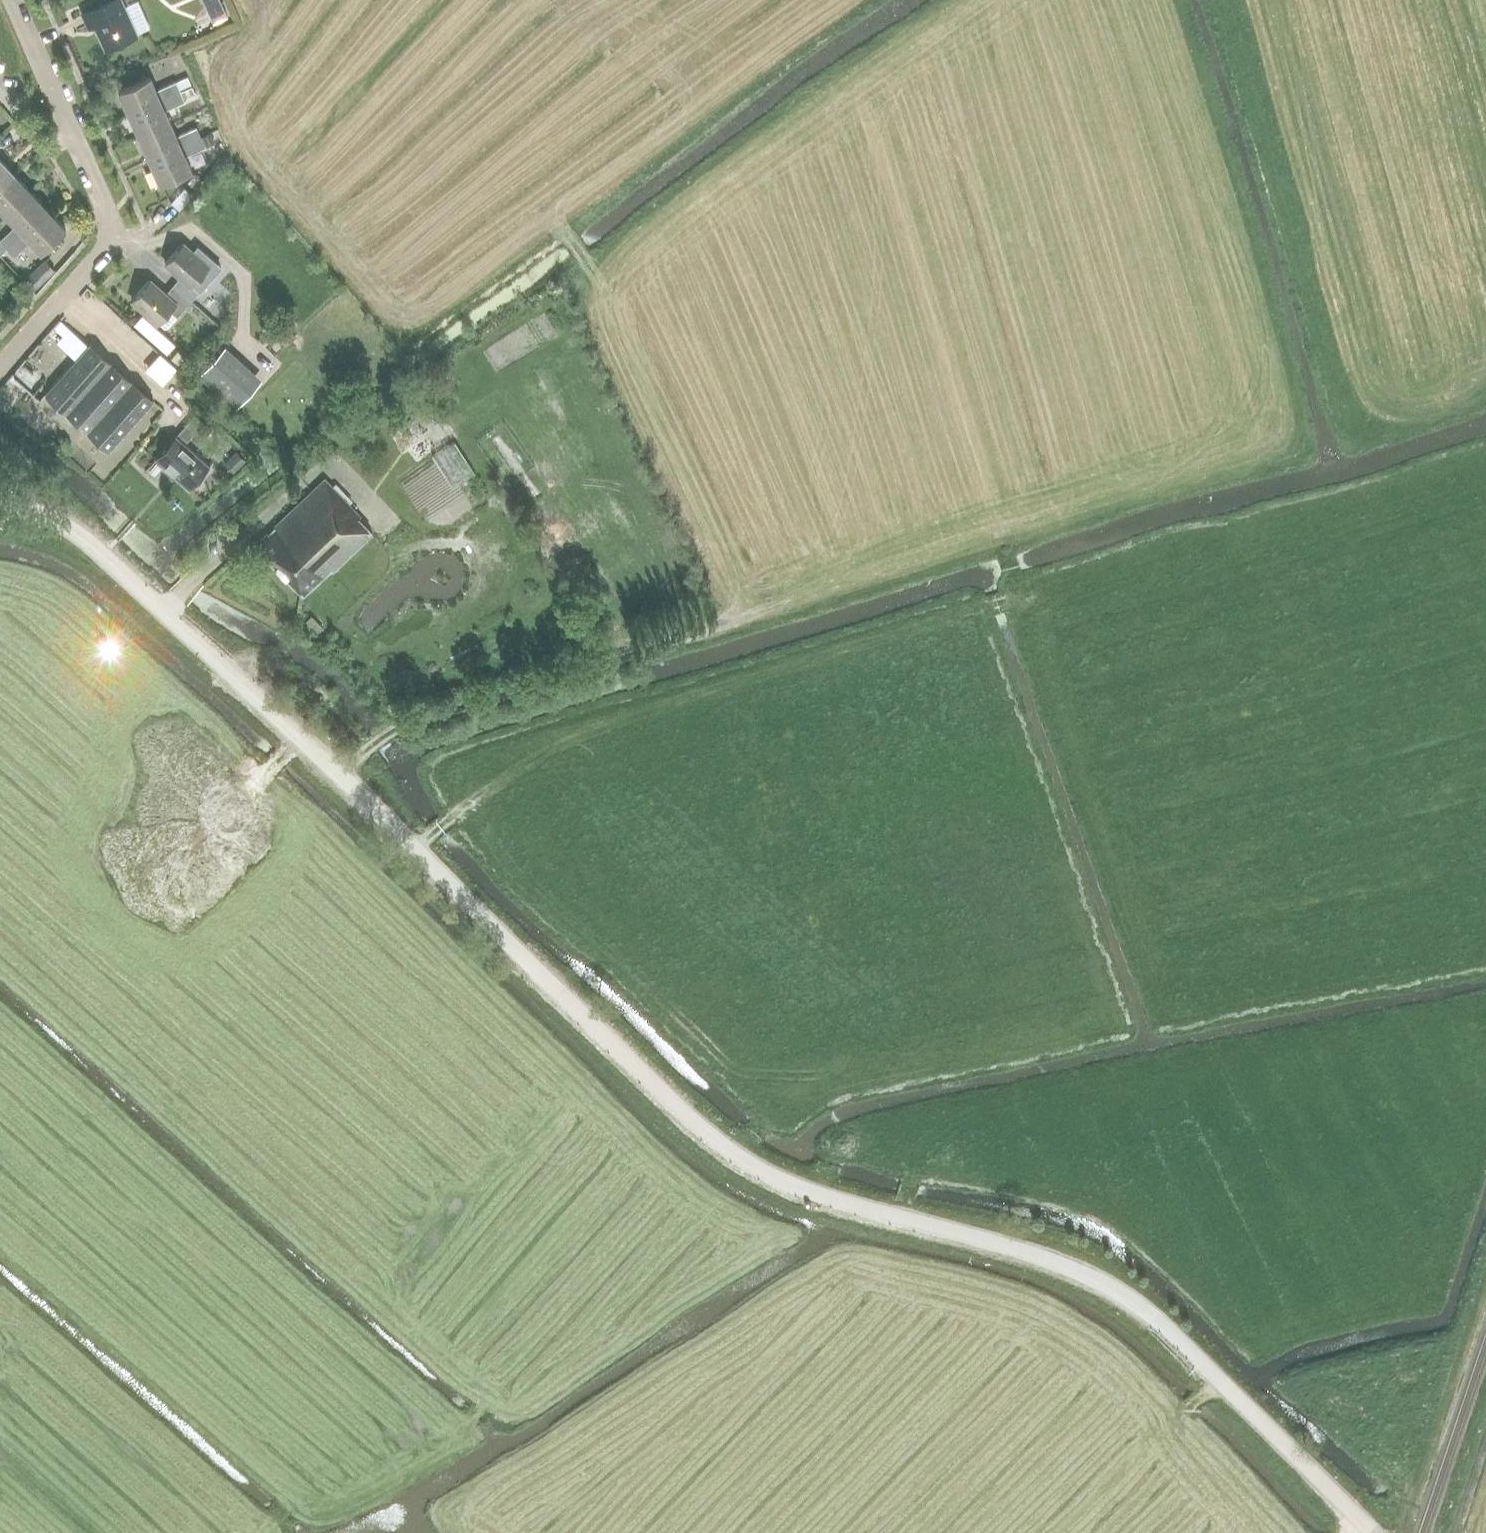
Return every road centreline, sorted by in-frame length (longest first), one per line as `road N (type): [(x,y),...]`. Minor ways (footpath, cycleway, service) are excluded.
road 1 (tertiary): [(1374,1532),(1183,1345),(1109,1287),(1023,1252),(801,1188),(728,1149),(101,553),(60,521),(0,505)]
road 2 (residential): [(0,369),(117,237),(10,0)]
road 3 (track): [(340,778),(392,733),(740,622)]

